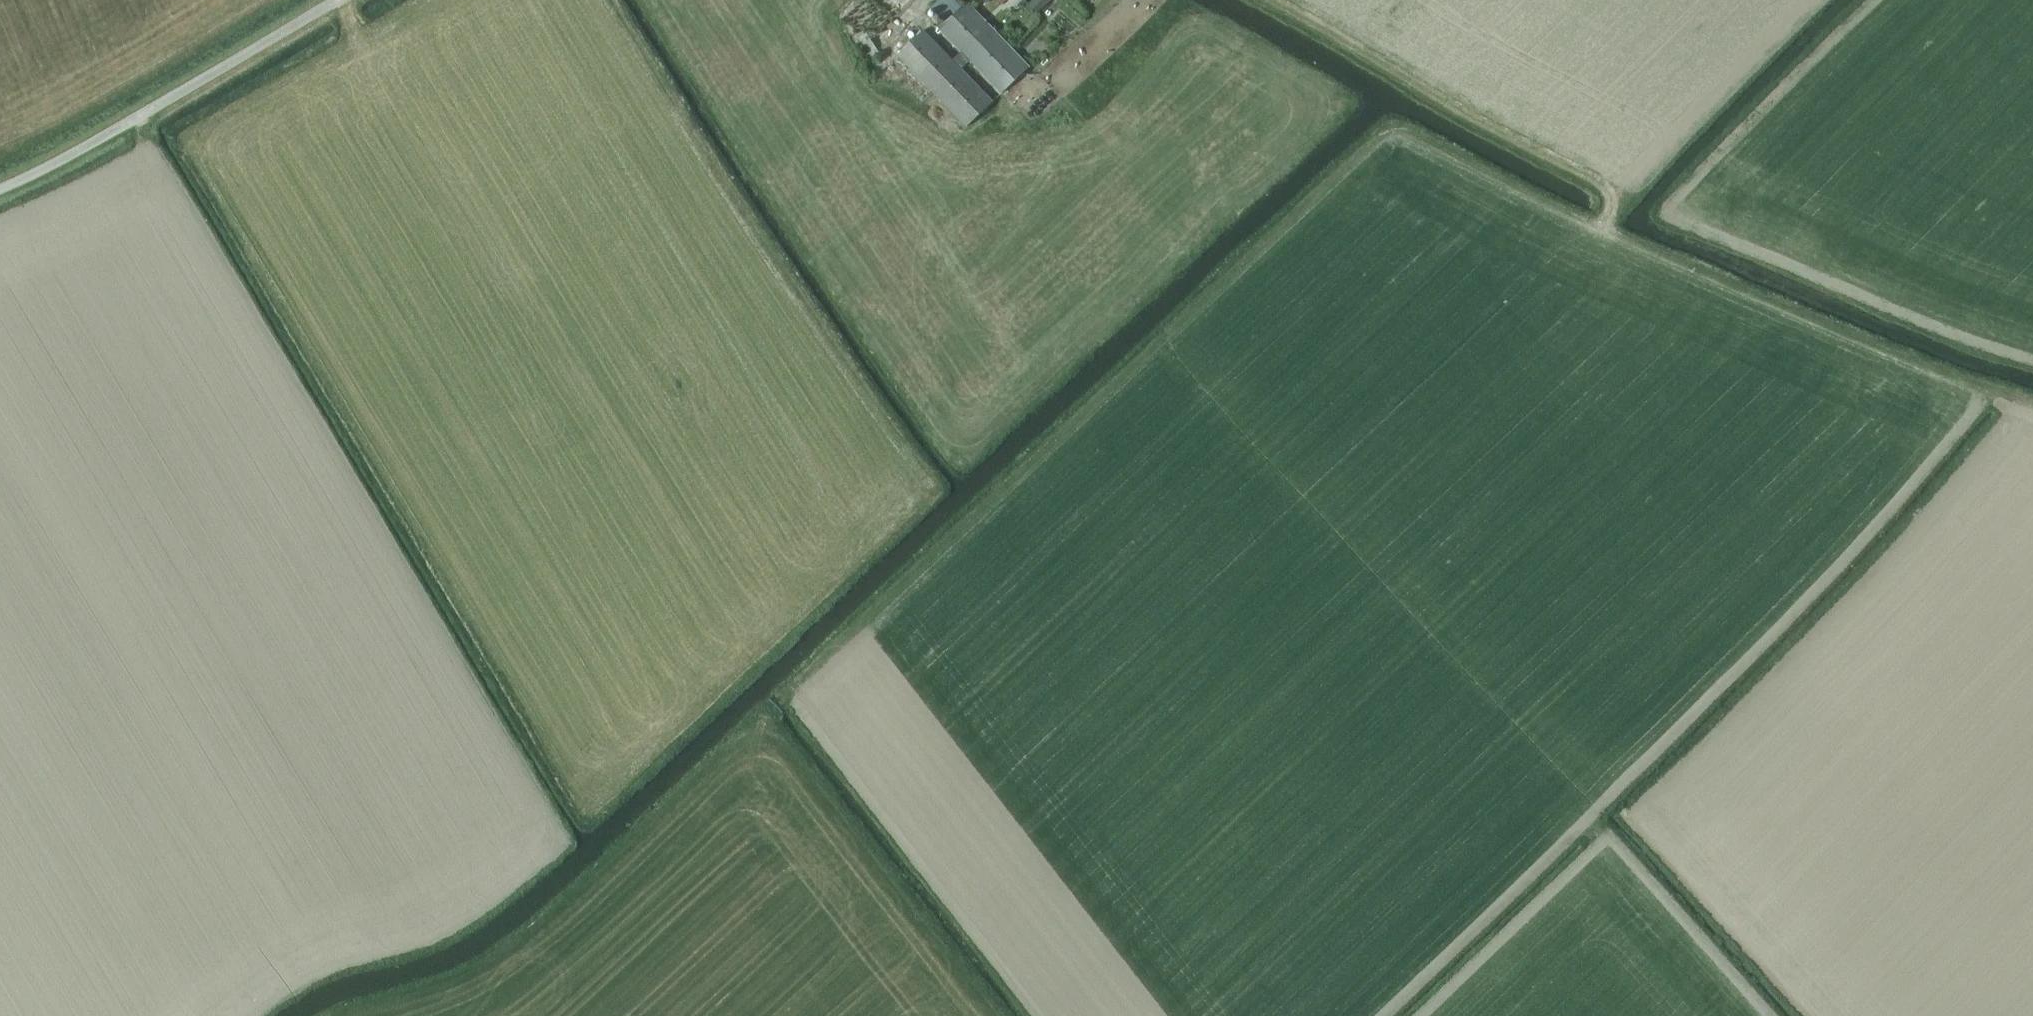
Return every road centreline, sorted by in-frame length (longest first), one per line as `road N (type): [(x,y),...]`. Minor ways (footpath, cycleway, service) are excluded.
road 1 (unclassified): [(0,188),(336,0)]

